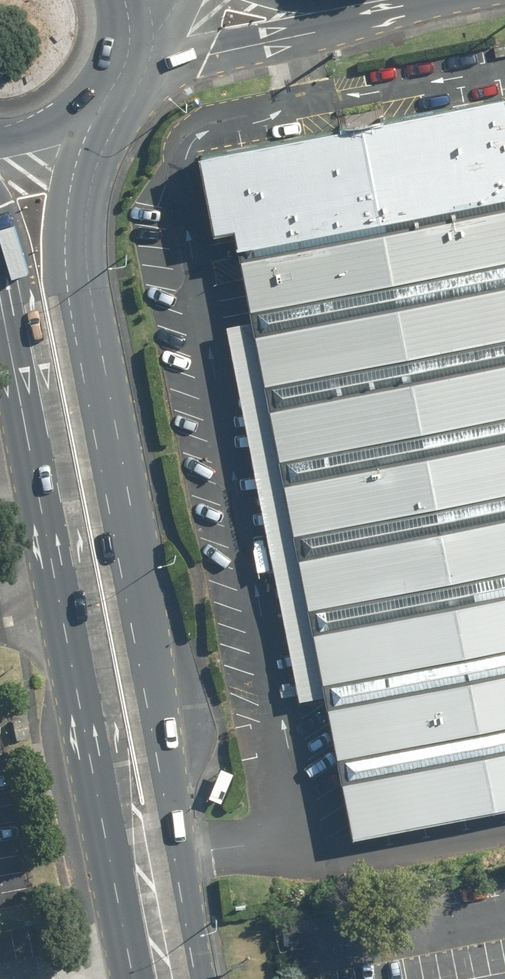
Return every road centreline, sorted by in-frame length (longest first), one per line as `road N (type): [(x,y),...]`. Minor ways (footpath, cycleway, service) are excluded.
road 1 (primary): [(97,103),(72,229),(153,735),(147,894)]
road 2 (primary): [(147,894),(97,755),(0,263)]
road 3 (unclassified): [(427,0),(208,54),(113,91)]

